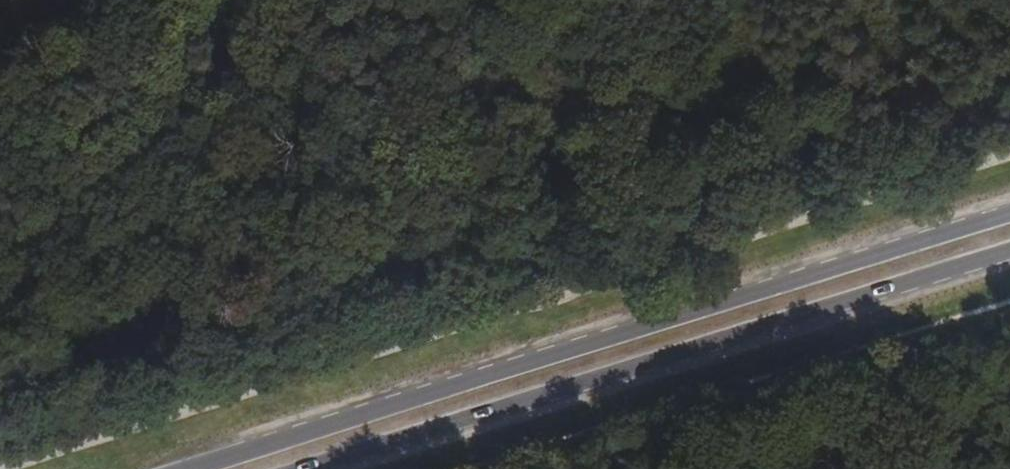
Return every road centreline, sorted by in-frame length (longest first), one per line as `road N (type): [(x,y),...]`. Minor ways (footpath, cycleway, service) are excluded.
road 1 (secondary): [(1009,214),(191,468)]
road 2 (secondary): [(309,468),(1009,252)]

